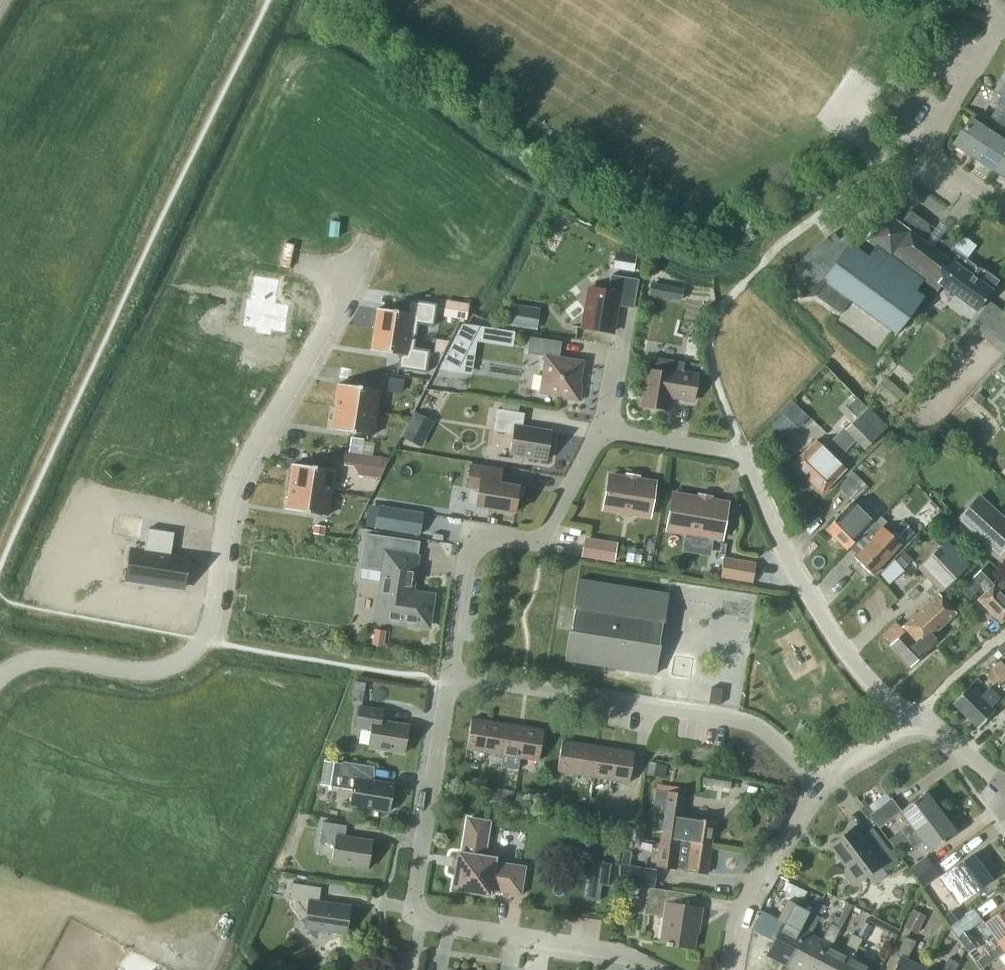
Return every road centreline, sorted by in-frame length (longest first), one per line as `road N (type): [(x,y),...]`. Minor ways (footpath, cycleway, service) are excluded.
road 1 (residential): [(0,675),(38,658),(157,671),(196,648),(251,454),(368,240)]
road 2 (residential): [(447,678),(411,914),(619,953),(652,969)]
road 3 (residential): [(912,720),(874,688),(825,625),(739,453),(602,431)]
road 4 (residential): [(818,783),(742,722),(447,678)]
road 5 (residential): [(447,678),(469,532),(540,543),(602,431)]
road 6 (residential): [(1004,208),(924,154),(1003,18)]
road 7 (residential): [(727,969),(748,892),(818,783)]

